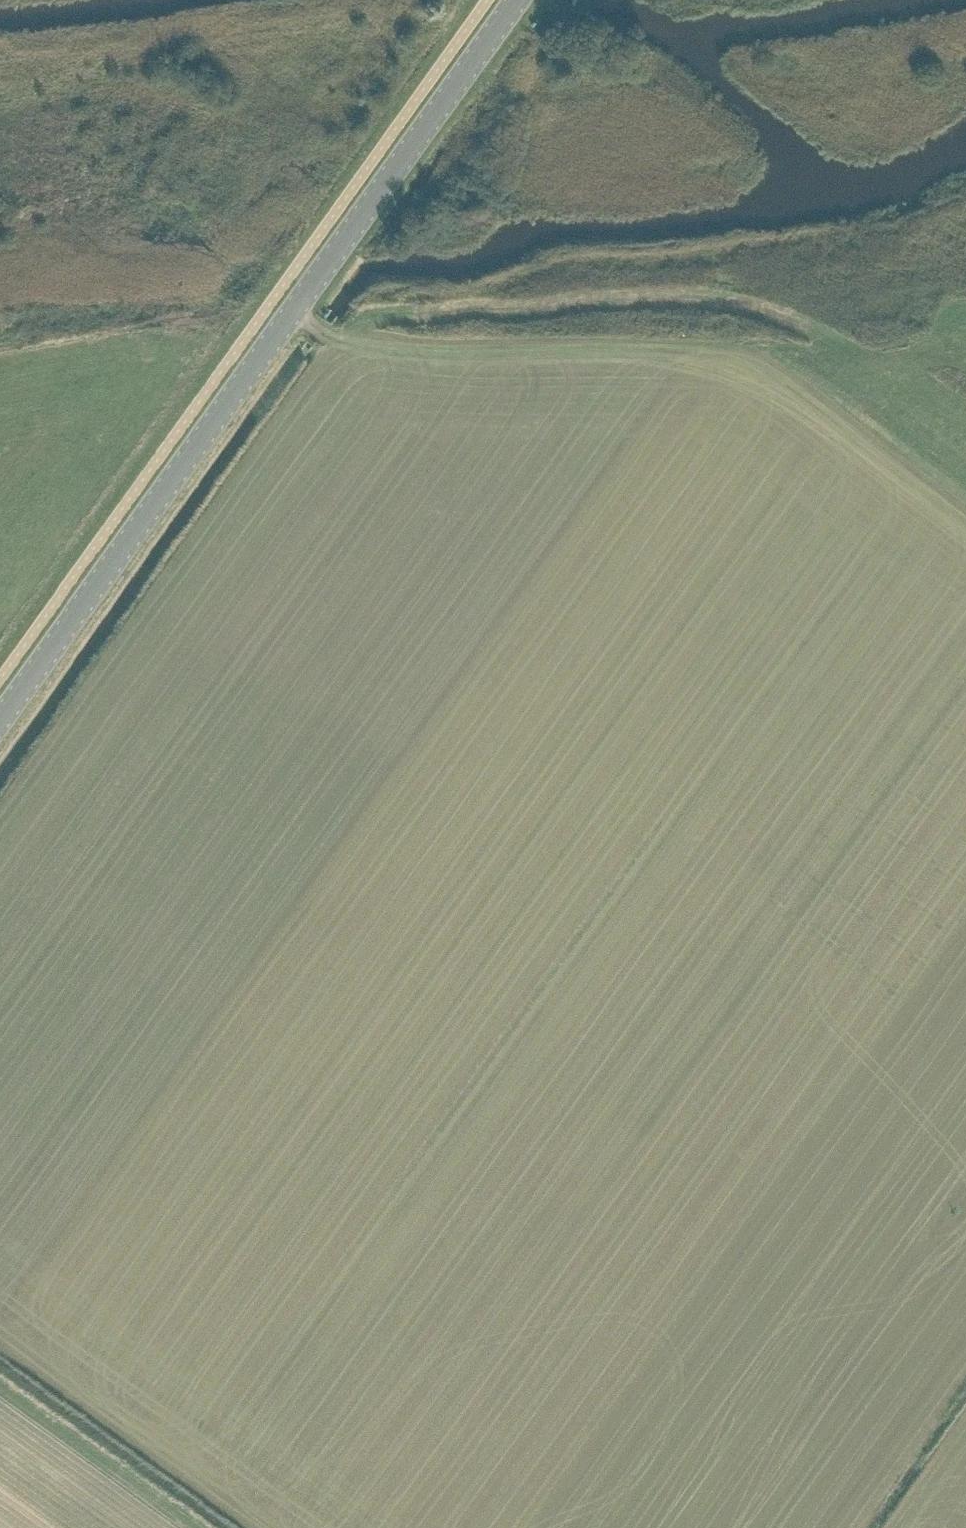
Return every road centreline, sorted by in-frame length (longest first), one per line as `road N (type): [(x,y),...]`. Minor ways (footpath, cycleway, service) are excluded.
road 1 (tertiary): [(0,717),(514,0)]

